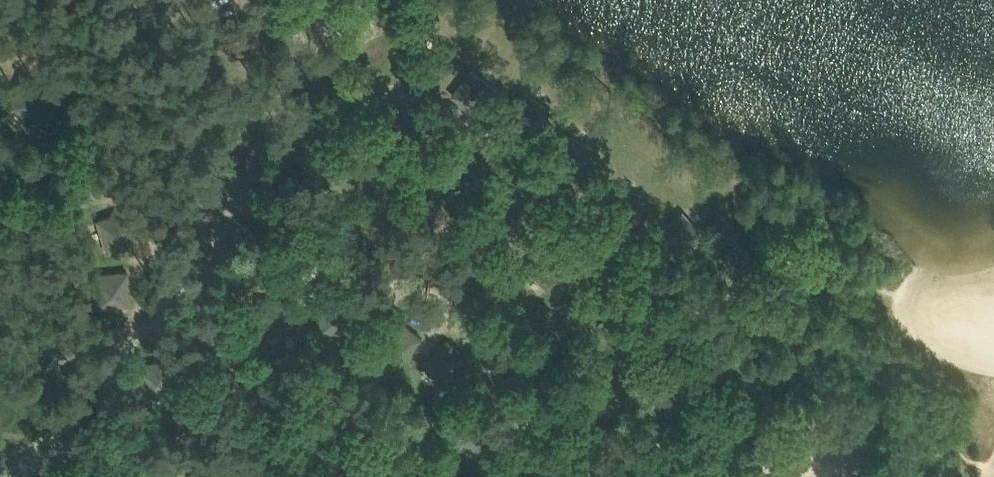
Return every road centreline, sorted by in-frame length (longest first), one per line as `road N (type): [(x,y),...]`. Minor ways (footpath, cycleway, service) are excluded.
road 1 (track): [(190,282),(370,267),(435,295),(464,317),(510,377),(525,415),(527,476)]
road 2 (track): [(190,282),(326,63)]

